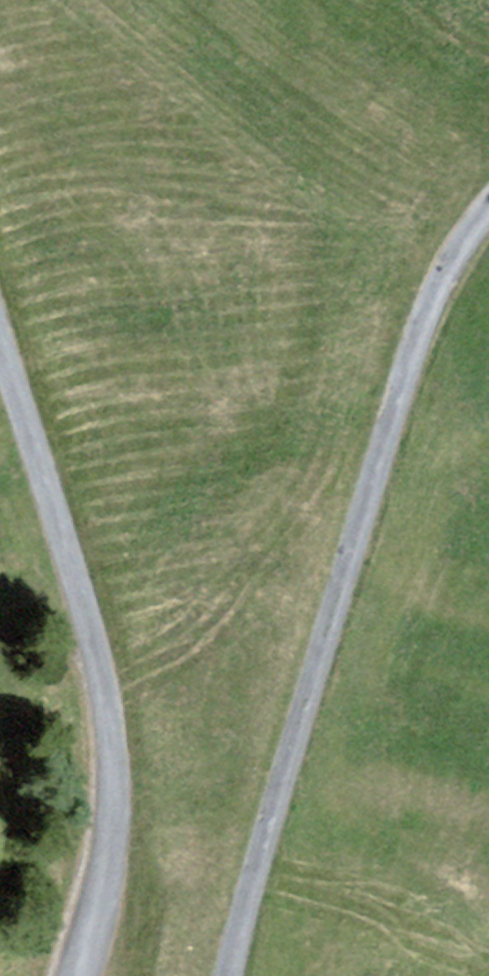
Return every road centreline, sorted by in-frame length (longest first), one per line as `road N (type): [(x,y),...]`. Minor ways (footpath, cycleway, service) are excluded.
road 1 (unclassified): [(488,207),(431,305),(393,411),(227,975)]
road 2 (unclassified): [(76,975),(114,817),(108,704),(0,340)]

